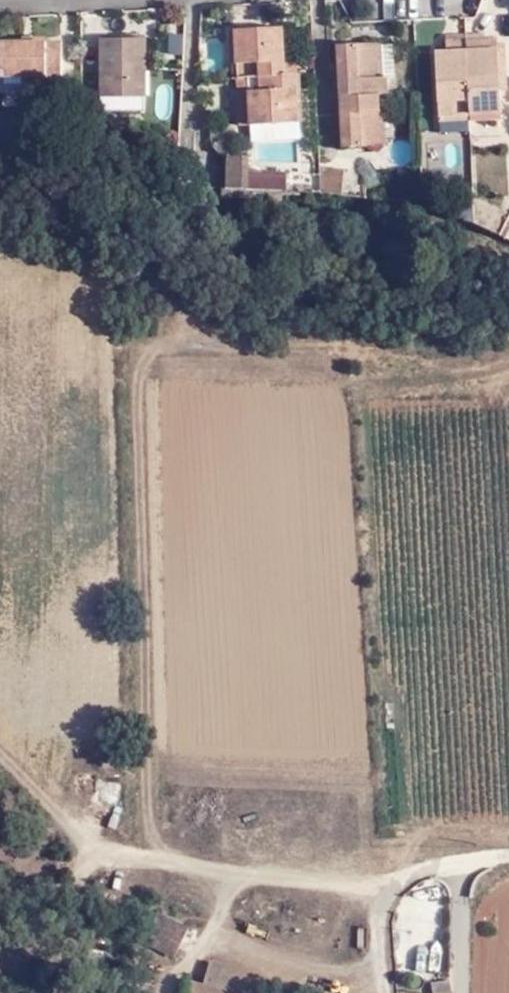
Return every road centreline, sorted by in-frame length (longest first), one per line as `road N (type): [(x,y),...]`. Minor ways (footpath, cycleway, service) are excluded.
road 1 (residential): [(182,188),(192,0)]

